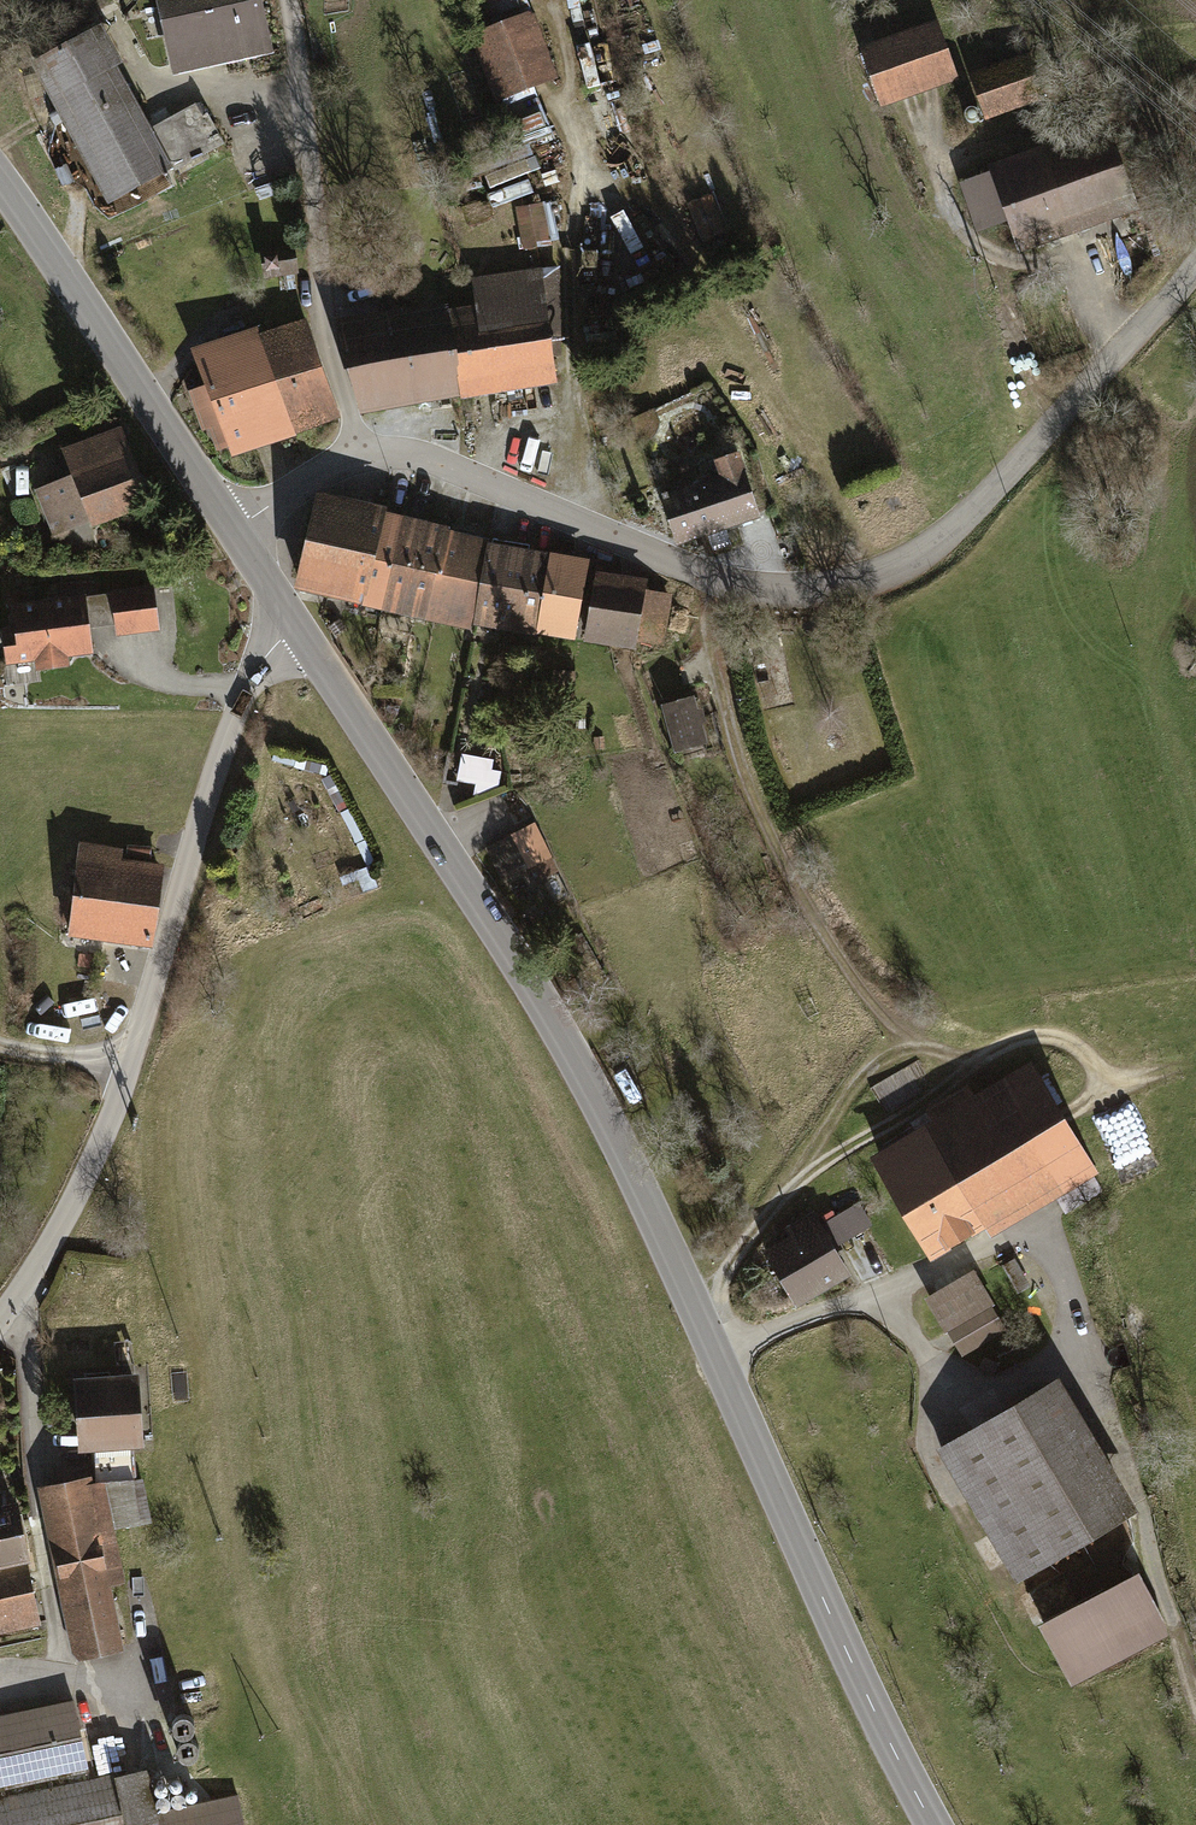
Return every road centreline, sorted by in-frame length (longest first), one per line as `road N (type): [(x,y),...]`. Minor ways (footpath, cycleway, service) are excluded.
road 1 (tertiary): [(296,624),(591,1093),(932,1824)]
road 2 (residential): [(359,451),(432,459),(719,580),(760,590),(859,581),(905,562),(969,514),(1195,264)]
road 3 (tertiary): [(0,1320),(51,1244),(103,1134),(237,712),(263,660),(296,624)]
road 4 (track): [(1104,1081),(1074,1045),(1044,1036),(982,1056),(902,1045),(795,884),(749,788),(704,623),(719,580)]
road 5 (unclassified): [(359,451),(331,336),(288,0)]
road 6 (tertiary): [(0,186),(233,529)]
road 7 (track): [(902,1045),(877,1062),(696,1314)]
road 8 (track): [(801,1174),(908,1115),(982,1056)]
road 9 (residential): [(233,529),(359,451)]
road 10 (track): [(131,1046),(49,1058),(0,1046)]

